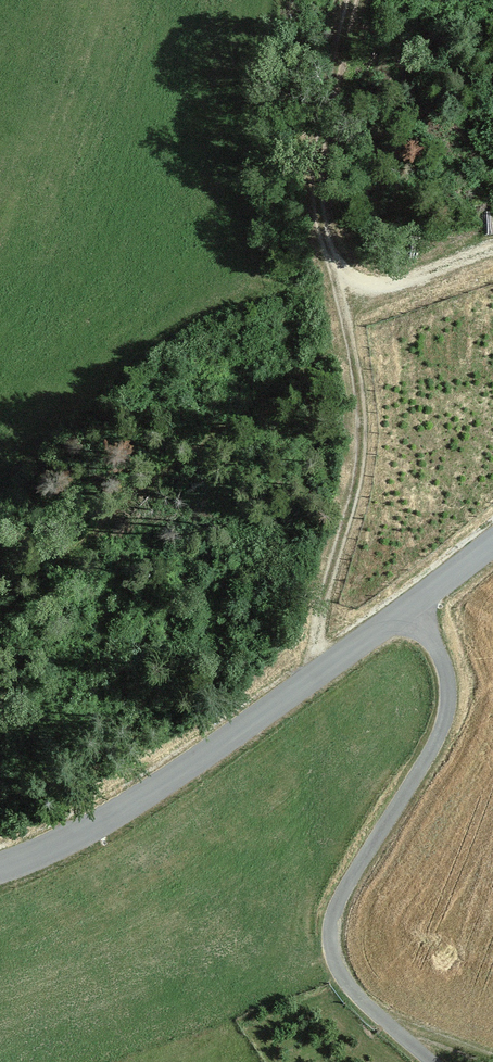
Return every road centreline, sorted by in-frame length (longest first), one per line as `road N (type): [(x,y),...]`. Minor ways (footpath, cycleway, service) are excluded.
road 1 (residential): [(0,864),(76,836),(492,542)]
road 2 (track): [(413,606),(448,681),(443,725),(339,899),(330,929),(343,980),(430,1061)]
road 3 (track): [(492,249),(391,284),(361,286),(334,266),(313,177),(354,0)]
road 4 (track): [(334,266),(354,342),(365,434),(327,599),(321,668)]

